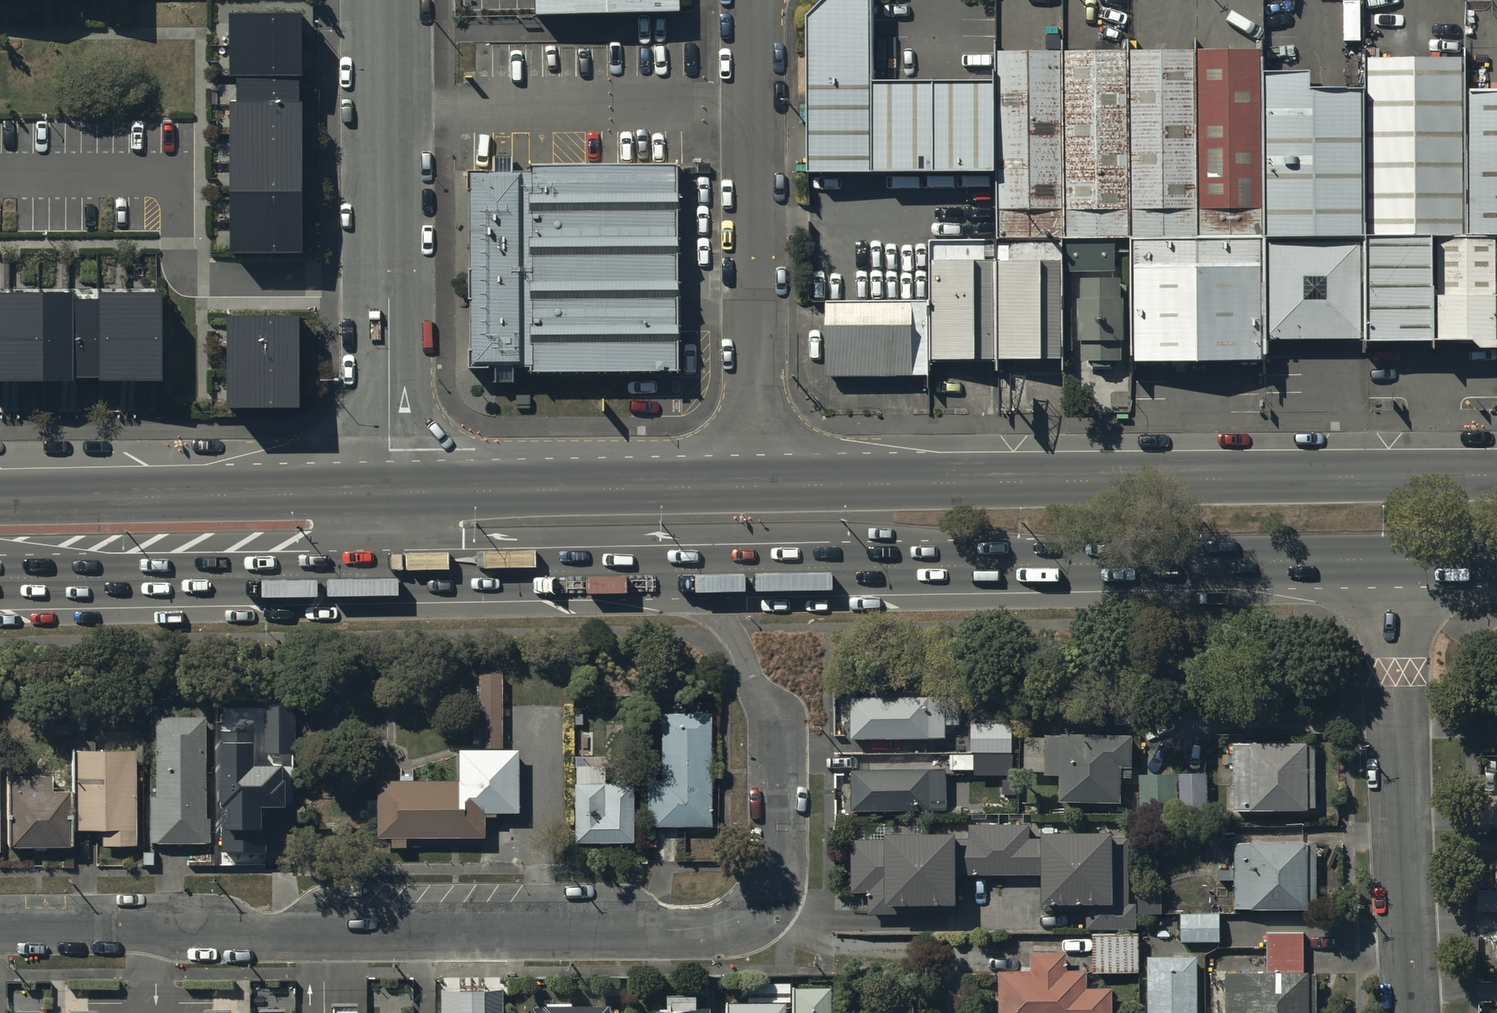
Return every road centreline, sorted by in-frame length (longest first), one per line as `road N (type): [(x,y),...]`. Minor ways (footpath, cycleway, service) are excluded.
road 1 (unclassified): [(0,926),(272,933),(679,929),(728,921),(768,876),(777,715),(686,570)]
road 2 (trunk): [(756,489),(1496,479)]
road 3 (trunk): [(1397,561),(686,570)]
road 4 (tertiary): [(387,0),(390,493)]
road 5 (unclassified): [(754,0),(756,489)]
road 6 (residential): [(1397,561),(1407,1012)]
road 7 (trunk): [(392,574),(0,580)]
road 8 (trunk): [(0,499),(390,493)]
road 9 (trunk): [(390,493),(756,489)]
road 10 (trunk): [(686,570),(392,574)]

